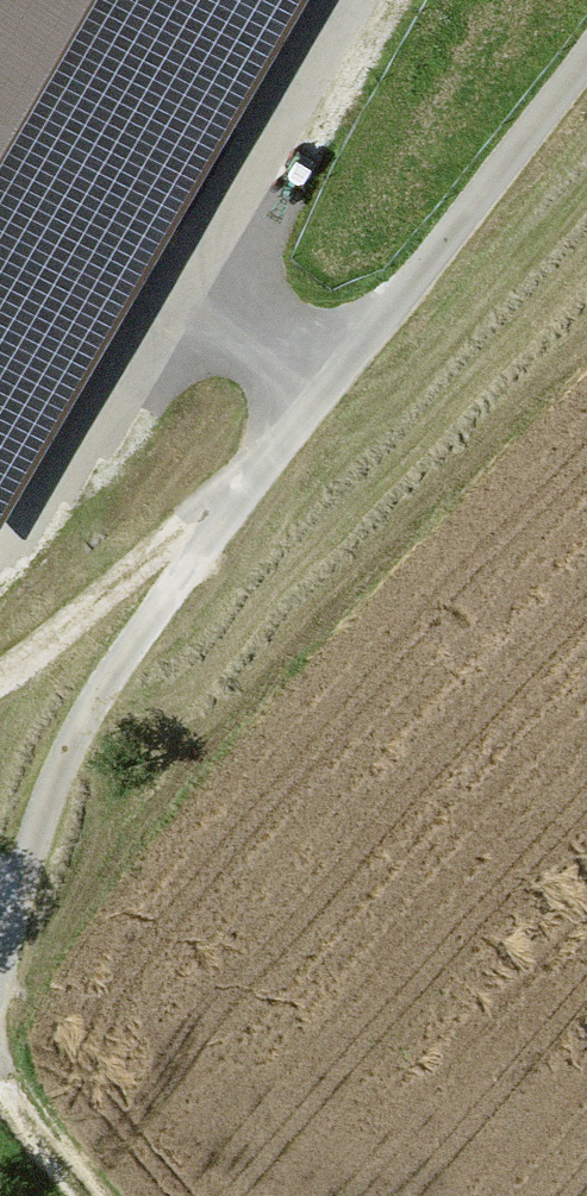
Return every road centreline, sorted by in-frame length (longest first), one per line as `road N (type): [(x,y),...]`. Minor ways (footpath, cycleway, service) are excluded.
road 1 (track): [(586,63),(230,512),(93,703),(0,947)]
road 2 (track): [(230,512),(158,555),(0,674)]
road 3 (track): [(85,1195),(0,1072)]

